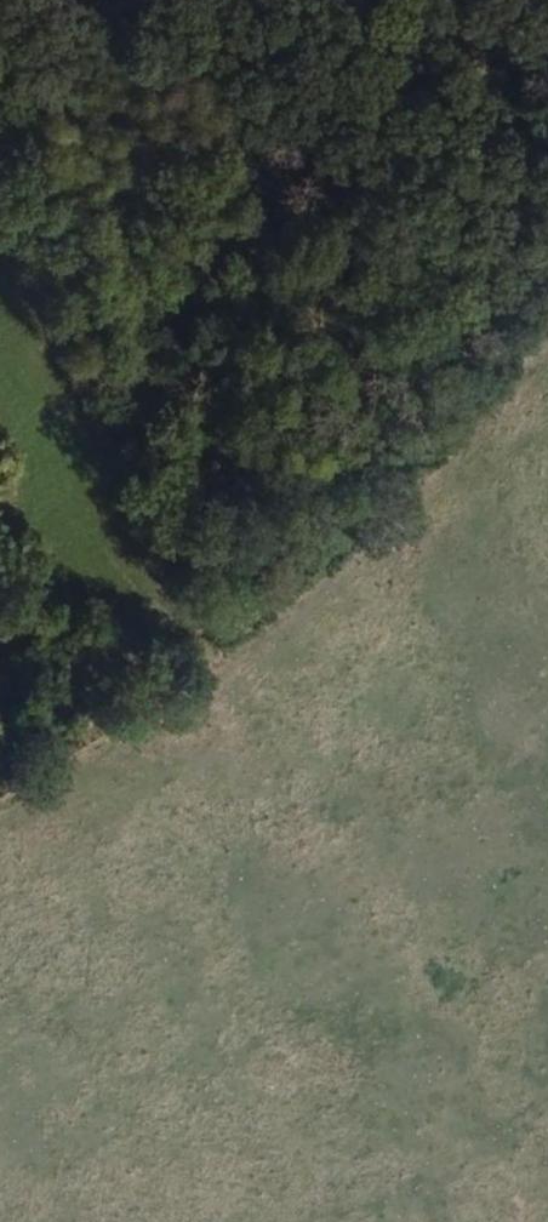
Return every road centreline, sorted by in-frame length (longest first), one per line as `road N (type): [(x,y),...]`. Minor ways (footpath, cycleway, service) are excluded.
road 1 (track): [(547,265),(441,400),(210,657)]

